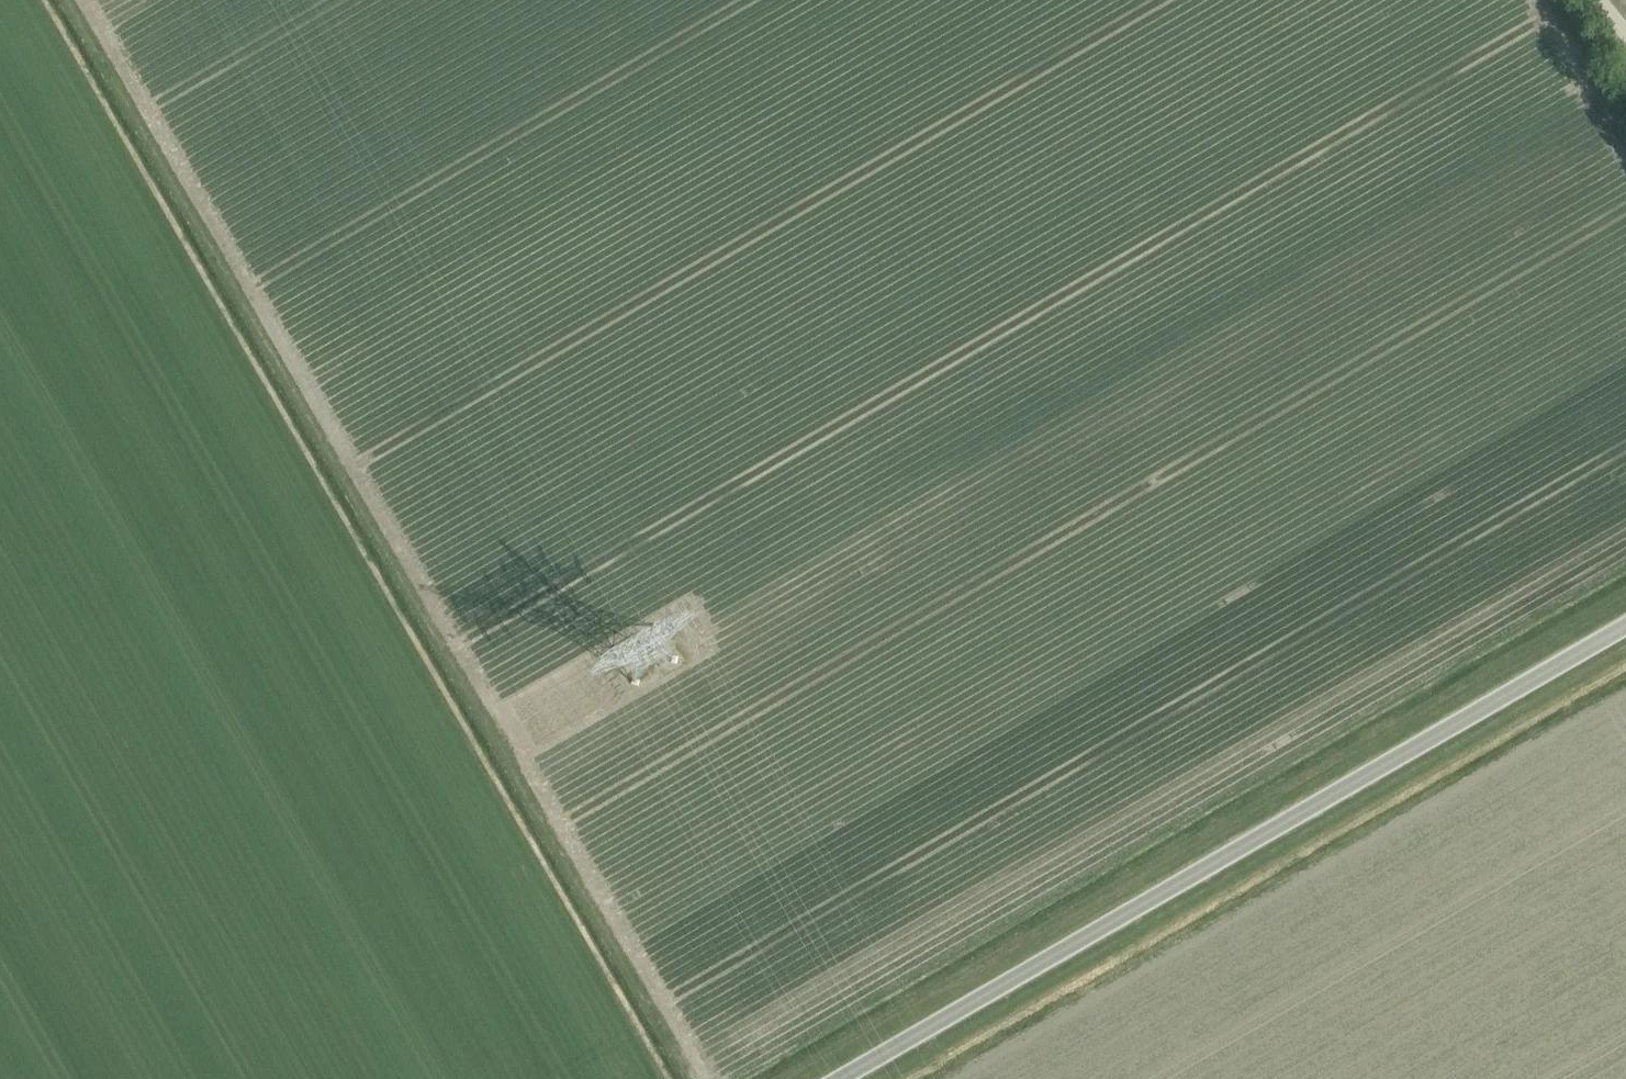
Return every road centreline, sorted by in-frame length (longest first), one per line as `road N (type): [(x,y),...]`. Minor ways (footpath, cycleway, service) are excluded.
road 1 (unclassified): [(847,1078),(1625,630)]

